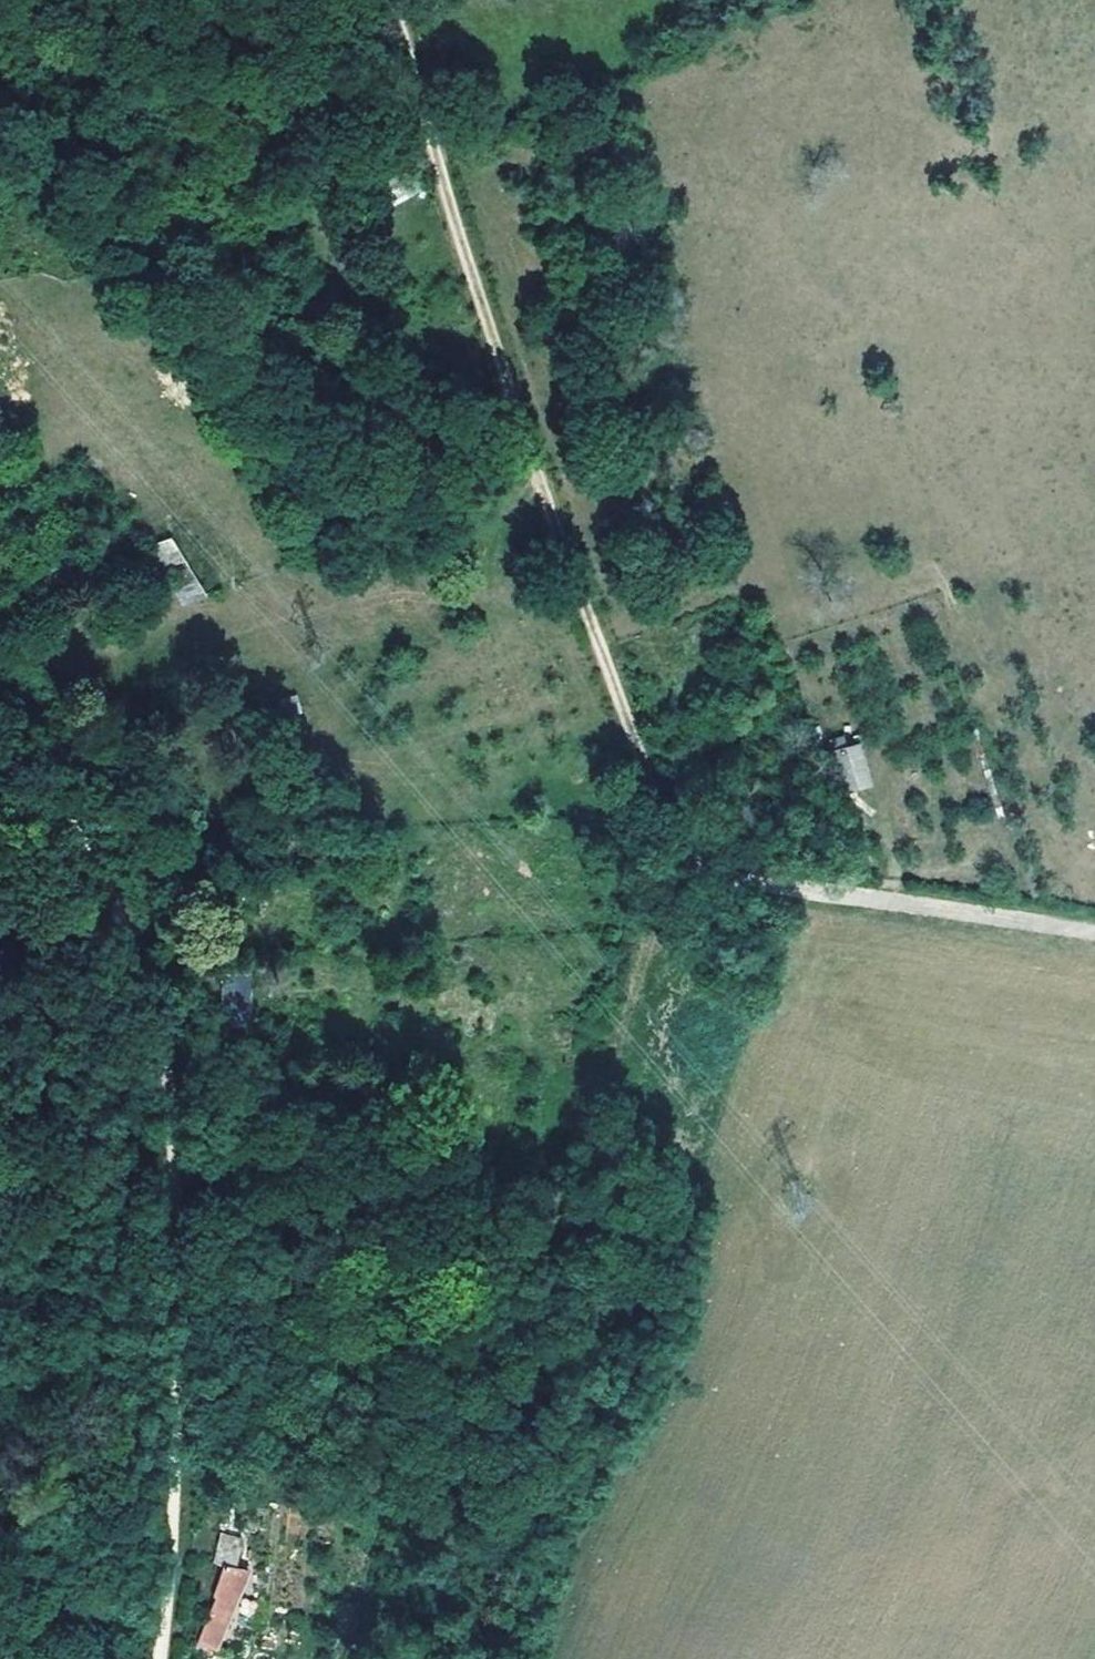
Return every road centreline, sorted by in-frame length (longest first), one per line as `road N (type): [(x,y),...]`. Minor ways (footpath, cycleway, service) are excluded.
road 1 (track): [(382,0),(517,420),(676,845),(725,874),(777,885),(1094,929)]
road 2 (track): [(0,687),(124,927),(155,1020),(175,1181),(173,1428),(153,1658)]

